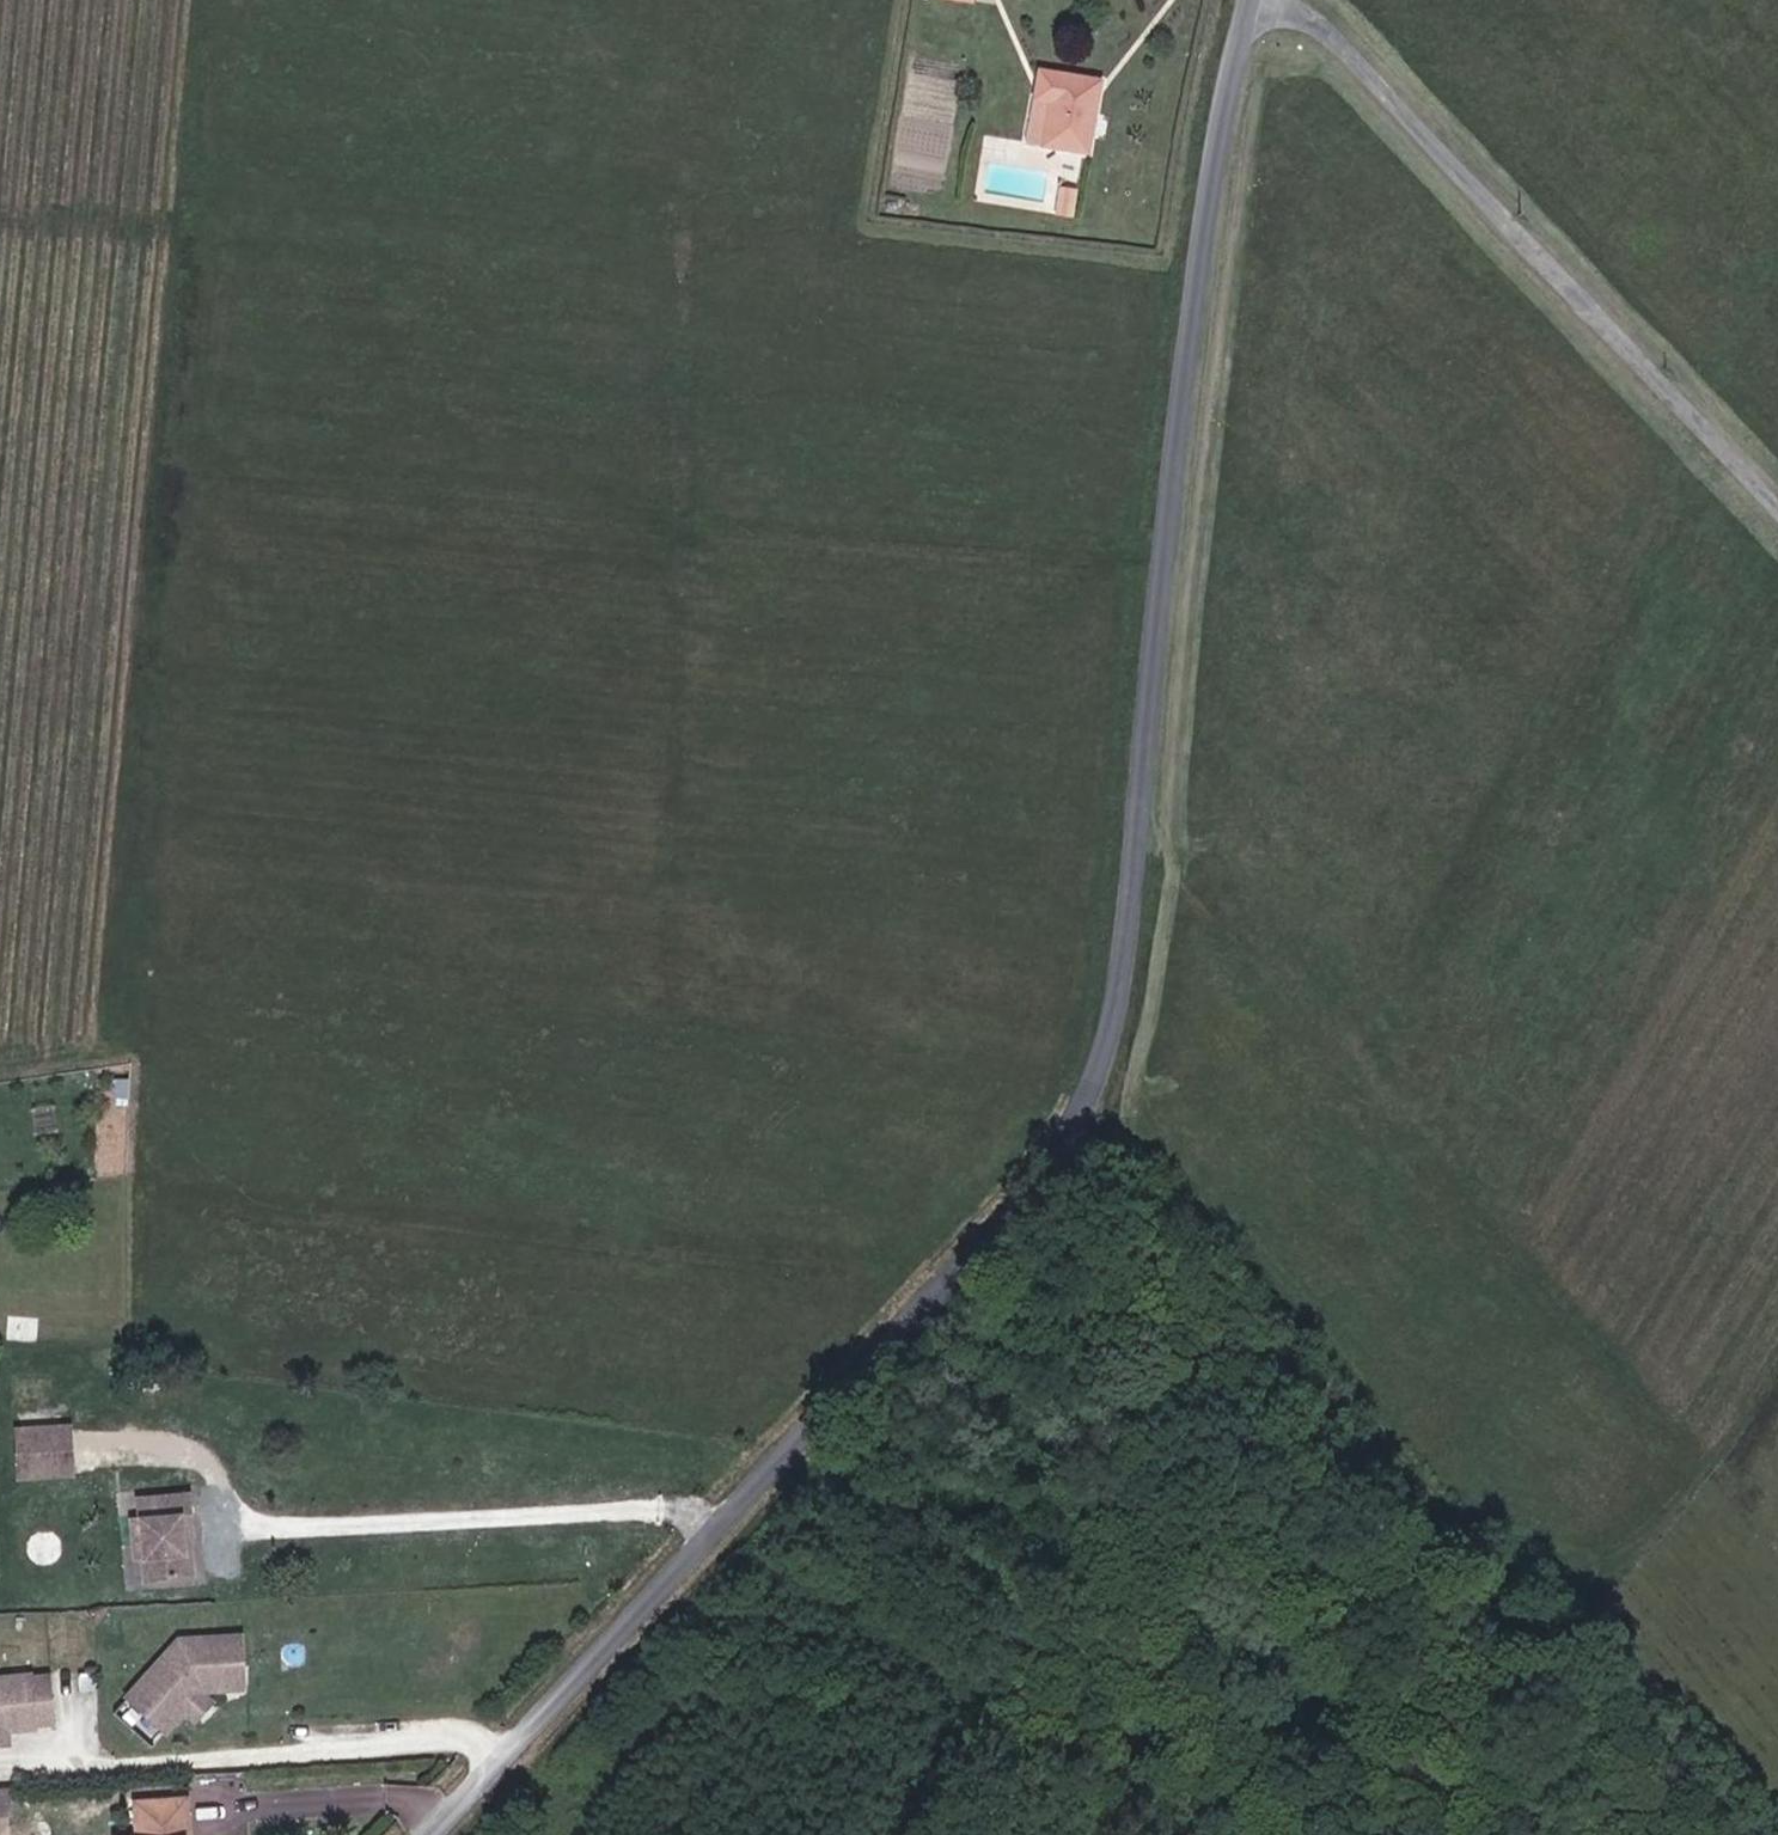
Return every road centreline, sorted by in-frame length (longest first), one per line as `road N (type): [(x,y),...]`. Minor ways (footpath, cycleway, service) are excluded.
road 1 (unclassified): [(436,1834),(1050,1171),(1110,1066),(1137,941),(1146,800),(1225,133),(1258,0)]
road 2 (track): [(1278,0),(1321,23),(1777,498)]

